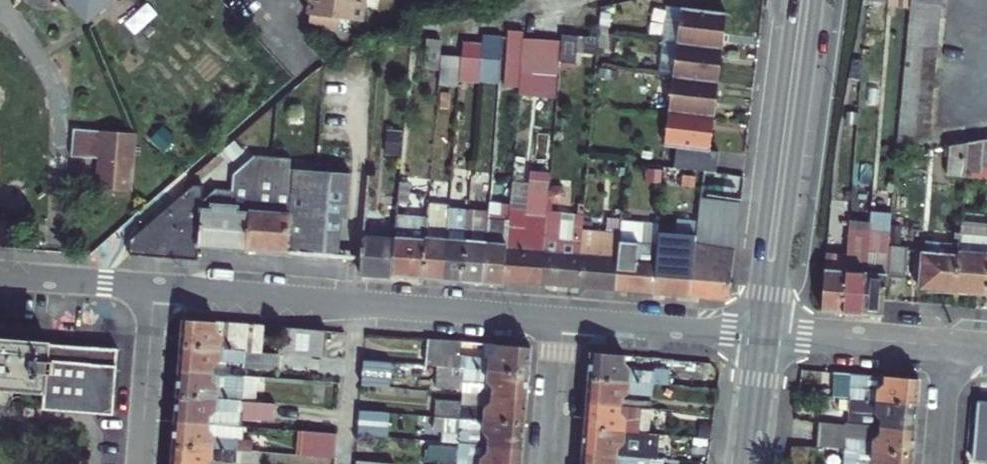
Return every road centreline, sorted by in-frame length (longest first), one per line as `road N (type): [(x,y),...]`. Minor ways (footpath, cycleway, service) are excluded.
road 1 (residential): [(155,287),(562,316)]
road 2 (primary): [(766,331),(816,0)]
road 3 (primary): [(794,0),(760,260),(766,331)]
road 4 (residential): [(562,316),(766,331)]
road 5 (residential): [(766,331),(949,345)]
road 6 (residential): [(155,287),(140,463)]
road 7 (residential): [(0,275),(155,287)]
road 8 (residential): [(562,316),(549,463)]
road 9 (primary): [(766,331),(748,463)]

